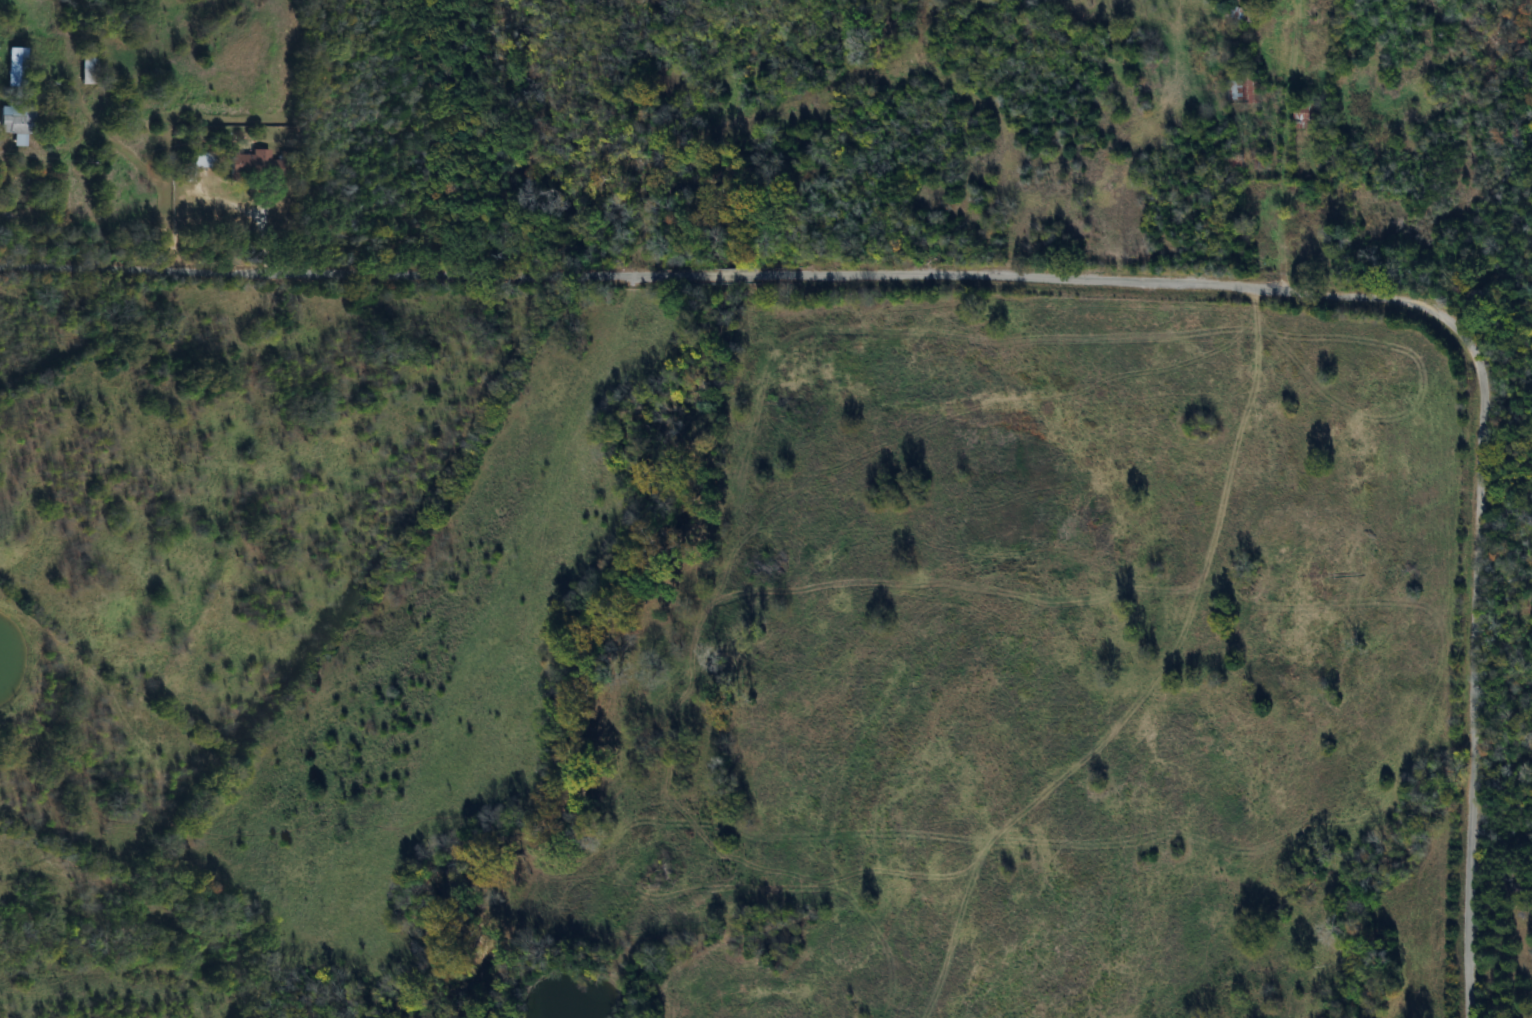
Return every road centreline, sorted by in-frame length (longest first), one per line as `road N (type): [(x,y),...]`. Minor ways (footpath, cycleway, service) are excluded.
road 1 (residential): [(0,263),(270,274),(1216,284),(1393,299),(1444,315),(1461,332)]
road 2 (residential): [(1466,1017),(1483,392),(1477,358),(1461,332)]

